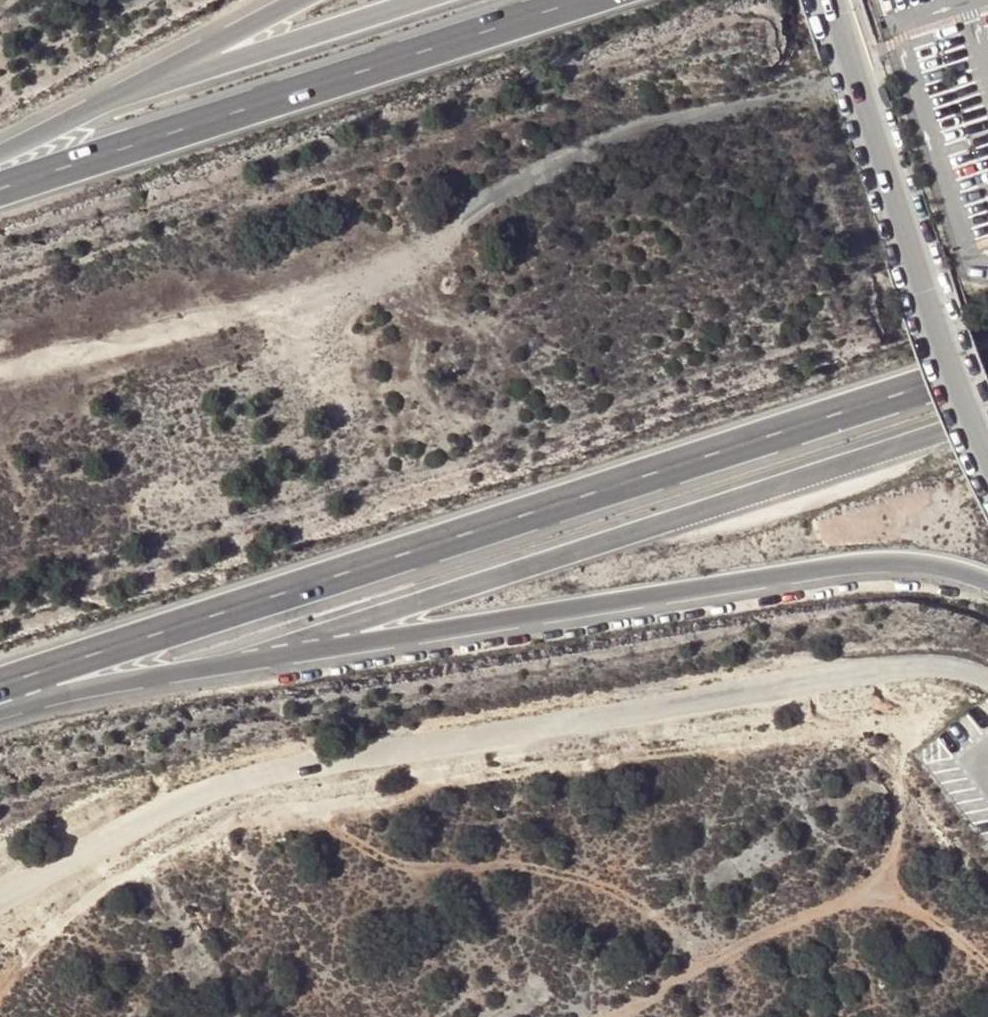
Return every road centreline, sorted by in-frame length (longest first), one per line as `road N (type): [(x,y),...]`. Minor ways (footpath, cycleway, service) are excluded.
road 1 (trunk): [(0,687),(987,367)]
road 2 (unclassified): [(987,679),(936,666),(895,668),(251,778),(180,803),(0,900)]
road 3 (trunk): [(0,719),(290,655),(835,565),(909,562),(987,584)]
road 4 (track): [(0,975),(18,946),(90,883),(268,808),(394,857),(566,871),(634,897),(712,955)]
road 5 (trunk): [(583,0),(0,188)]
road 6 (tertiary): [(833,0),(987,450)]
road 7 (track): [(607,1016),(827,896),(893,907),(987,971)]
road 8 (trunk): [(301,0),(0,150)]

